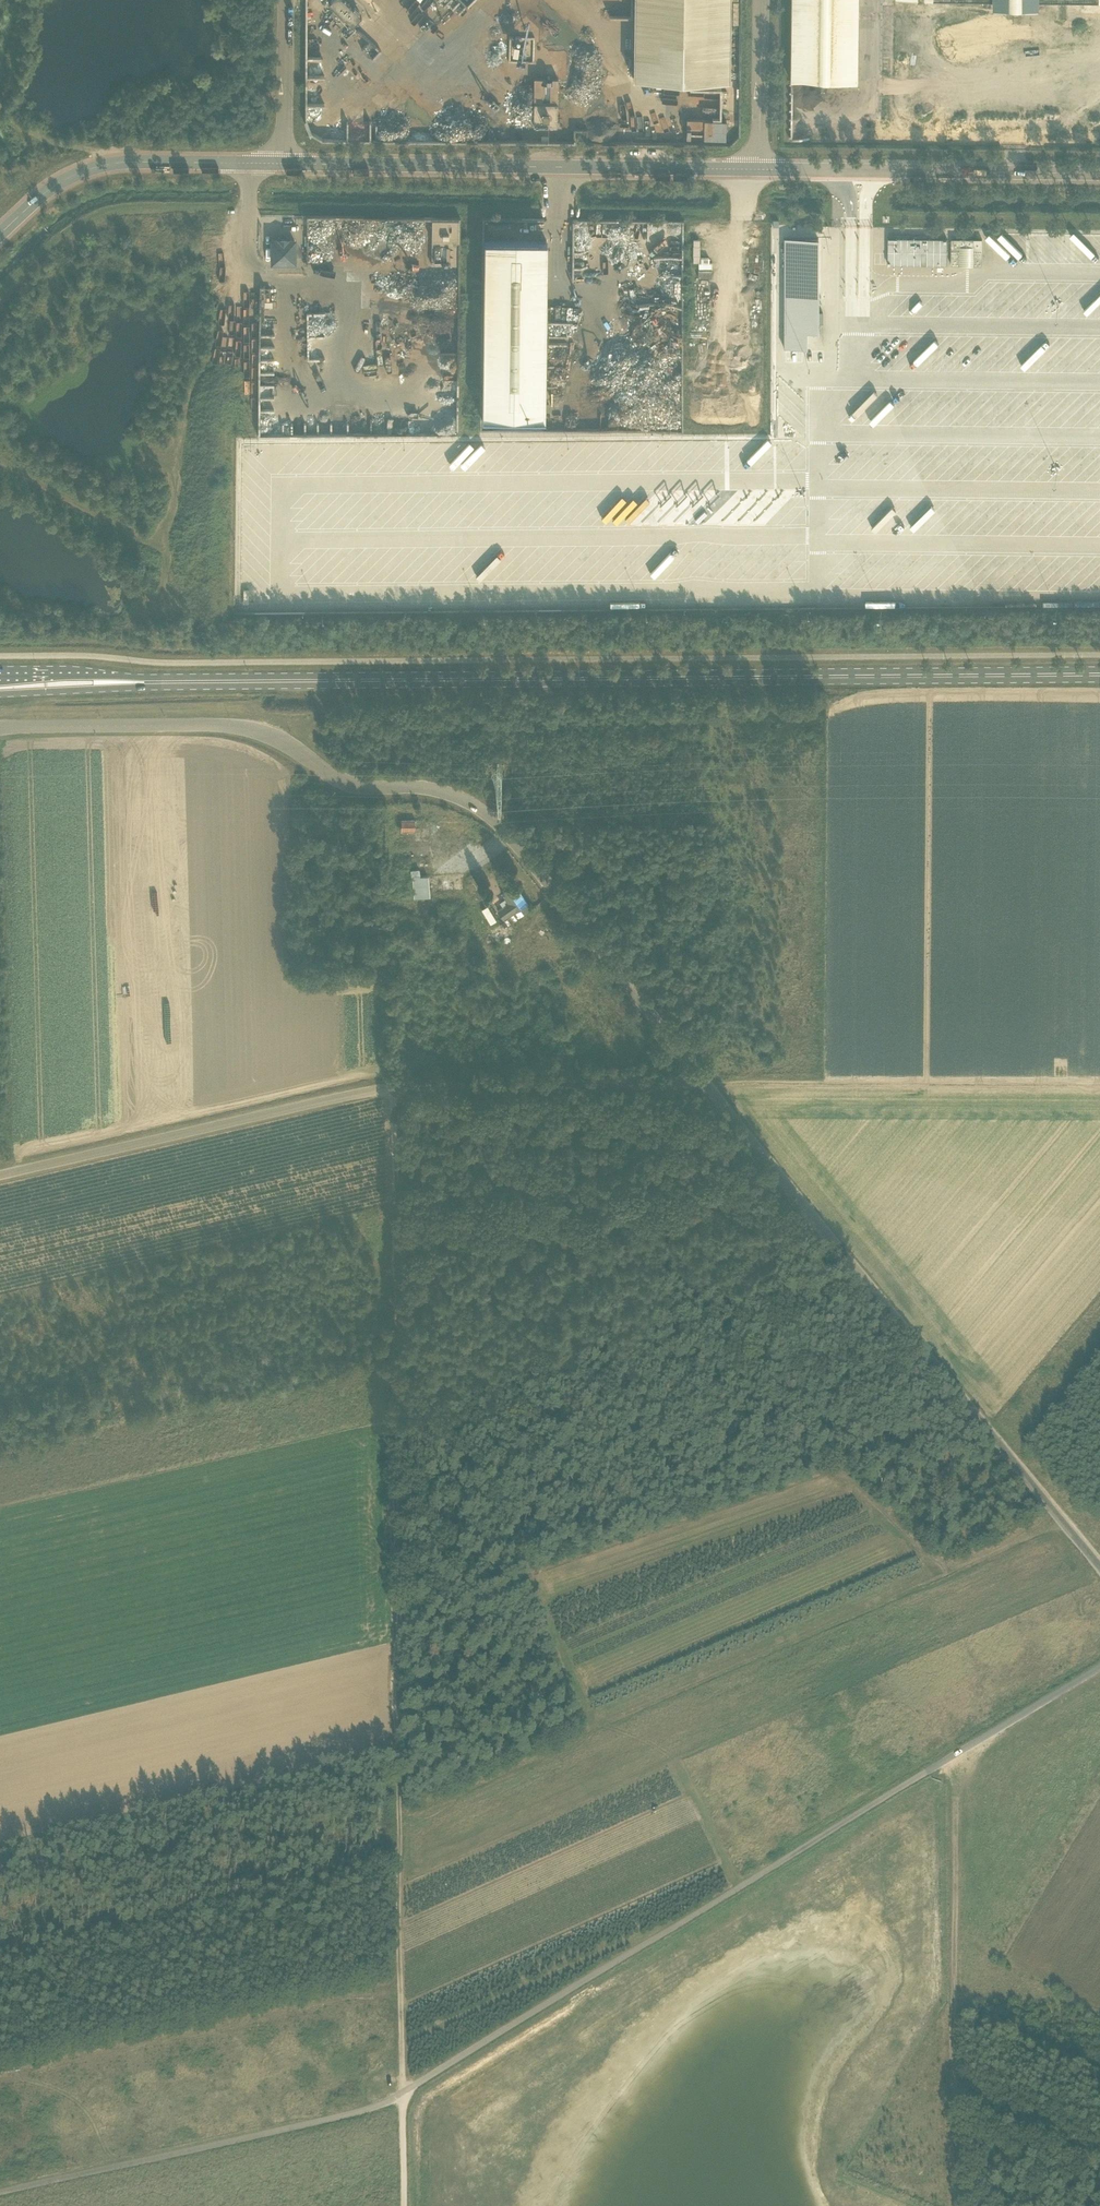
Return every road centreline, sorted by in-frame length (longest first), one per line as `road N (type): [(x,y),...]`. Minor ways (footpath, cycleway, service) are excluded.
road 1 (unclassified): [(0,2193),(361,2113),(404,2094),(1099,1669)]
road 2 (track): [(404,2094),(391,1087)]
road 3 (secondary): [(228,681),(1099,676)]
road 4 (tertiary): [(704,1084),(490,818),(459,801),(357,794),(290,747),(240,731),(0,729)]
road 5 (unclassified): [(0,1174),(391,1087),(704,1084)]
road 6 (tertiary): [(1099,1567),(704,1084)]
road 7 (unclassified): [(284,163),(759,168)]
road 8 (track): [(959,1753),(957,2205)]
road 9 (track): [(1099,1083),(704,1084)]
road 10 (unclassified): [(759,168),(1099,173)]
road 11 (unclassified): [(0,234),(46,191),(83,171),(127,161),(284,163)]
road 12 (secondary): [(0,693),(228,681)]
road 13 (secondary): [(228,681),(0,675)]
road 14 (unclassified): [(761,0),(759,168)]
road 15 (unclassified): [(284,163),(286,0)]

